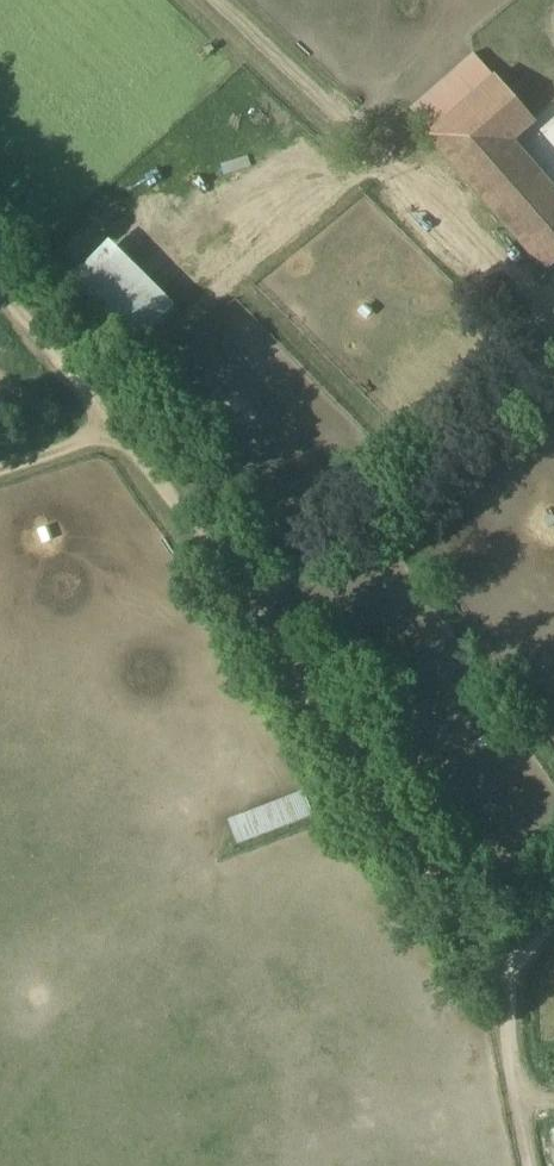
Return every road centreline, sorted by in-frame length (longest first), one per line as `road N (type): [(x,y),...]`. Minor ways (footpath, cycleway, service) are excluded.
road 1 (track): [(115,419),(157,461),(453,926),(496,962)]
road 2 (unclassified): [(536,1165),(496,962),(553,918)]
road 3 (track): [(0,302),(115,419)]
road 4 (track): [(0,457),(115,419)]

